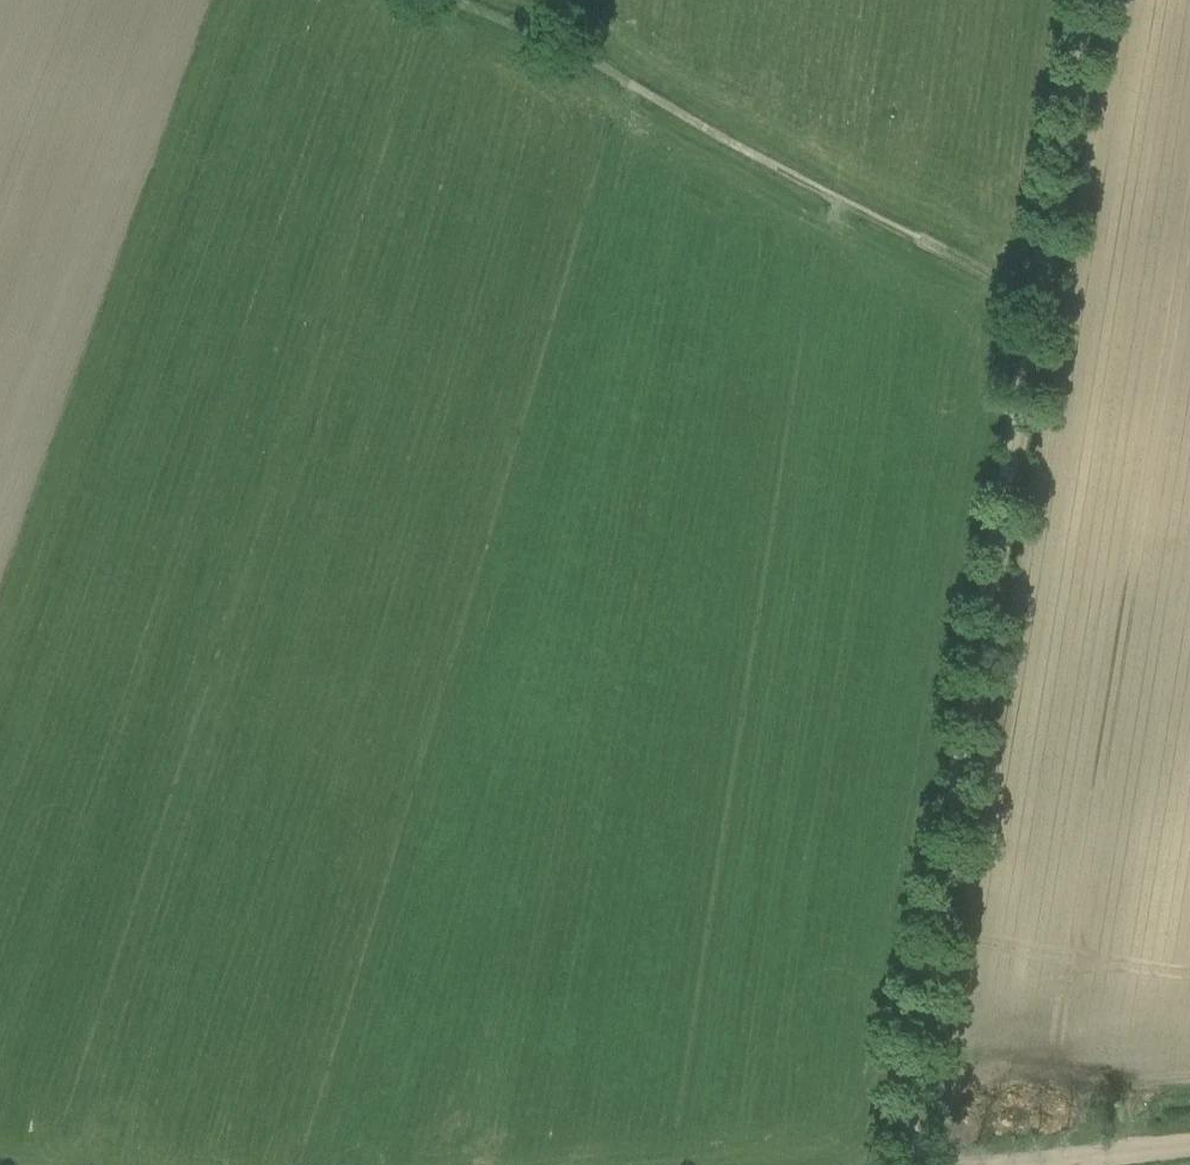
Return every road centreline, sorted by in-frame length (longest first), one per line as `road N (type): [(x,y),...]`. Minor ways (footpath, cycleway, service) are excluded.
road 1 (track): [(1085,0),(897,1164)]
road 2 (track): [(987,1164),(1189,1142)]

